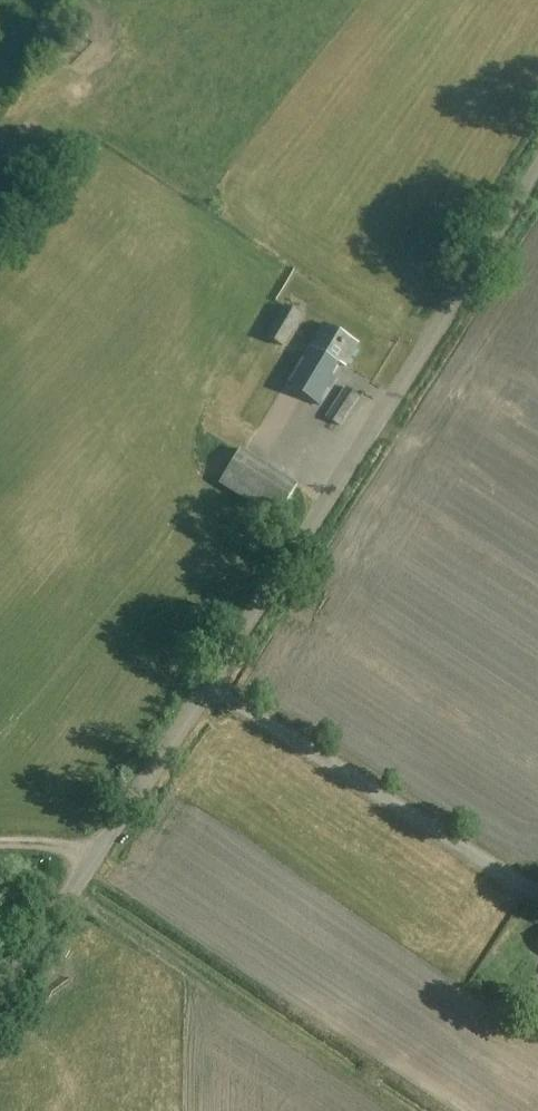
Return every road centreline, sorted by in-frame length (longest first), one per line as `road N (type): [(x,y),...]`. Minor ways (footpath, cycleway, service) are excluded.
road 1 (unclassified): [(0,992),(537,165)]
road 2 (track): [(204,683),(537,893)]
road 3 (track): [(388,1110),(69,890)]

